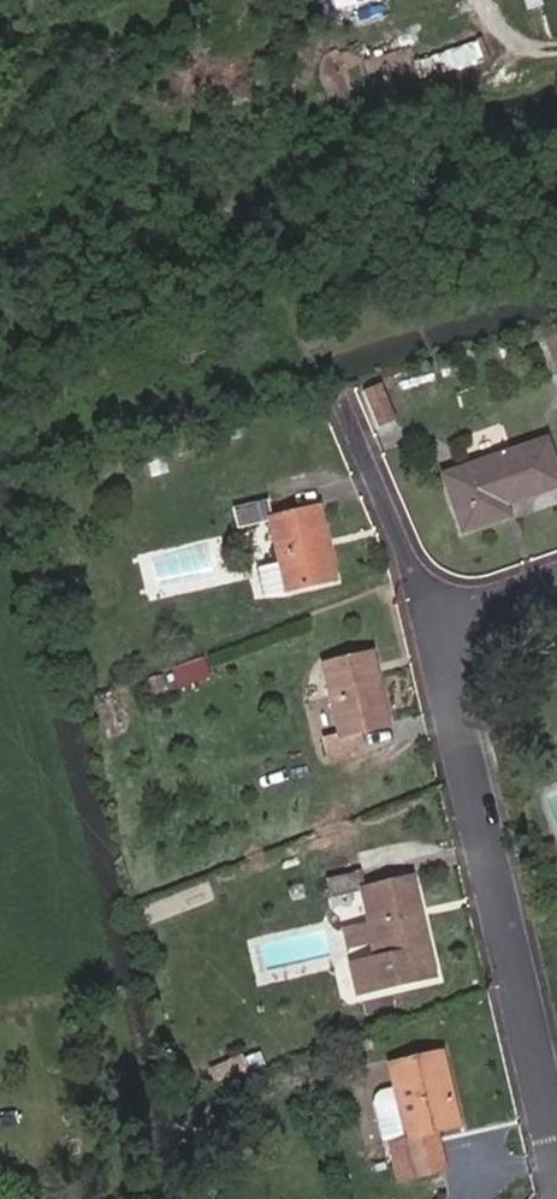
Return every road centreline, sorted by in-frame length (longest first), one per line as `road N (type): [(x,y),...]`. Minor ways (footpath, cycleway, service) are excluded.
road 1 (residential): [(556,580),(434,621),(556,1138)]

